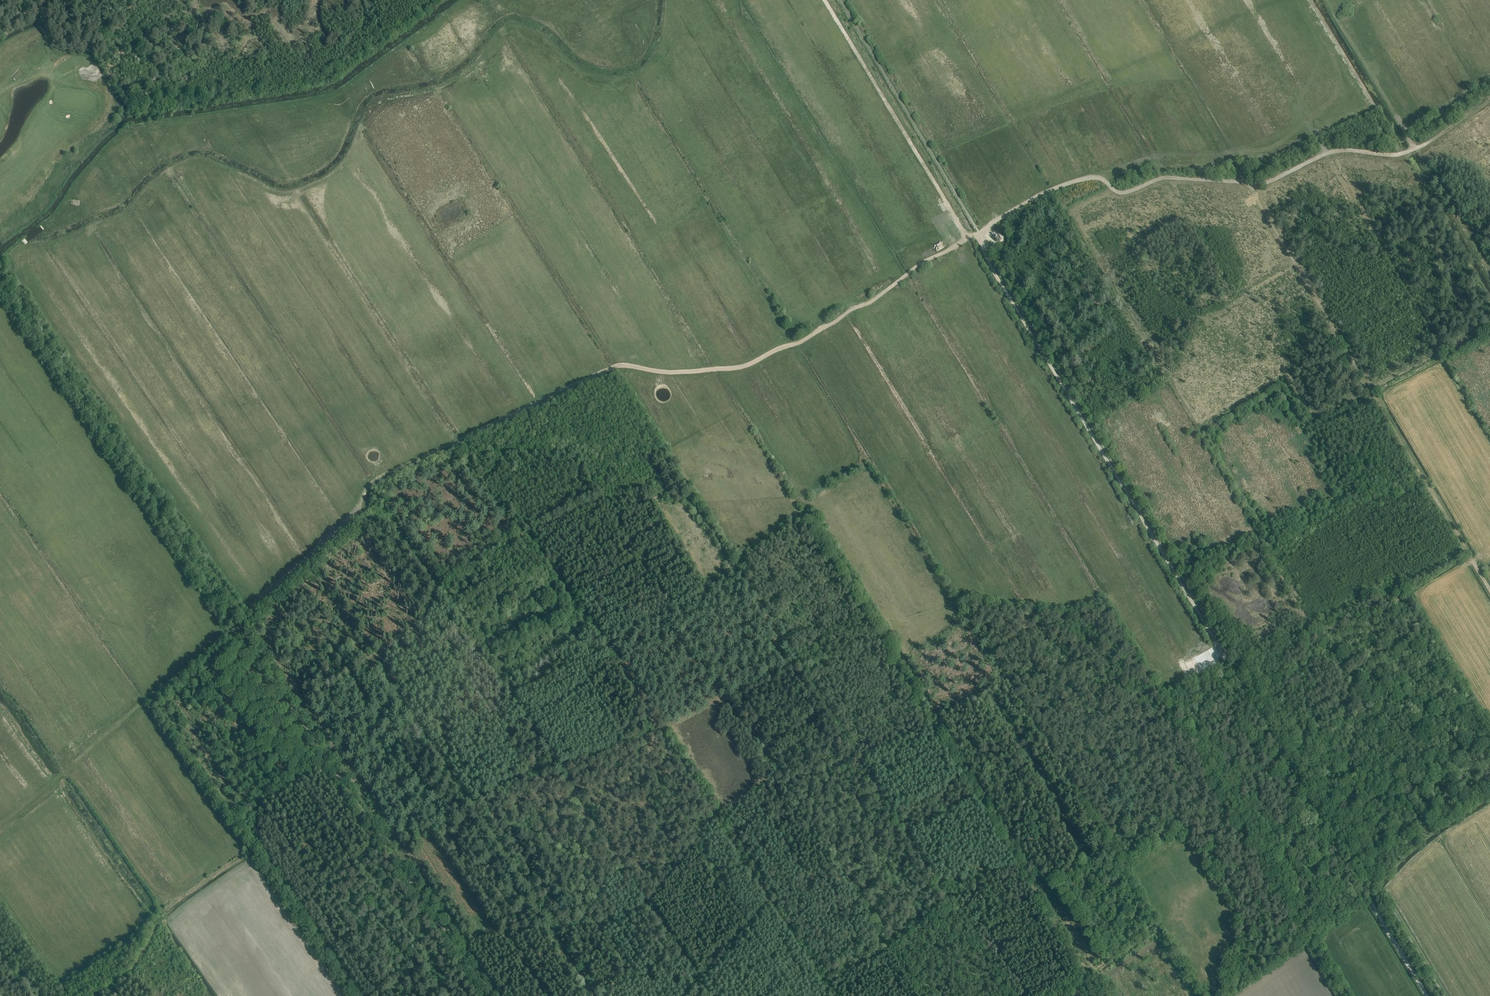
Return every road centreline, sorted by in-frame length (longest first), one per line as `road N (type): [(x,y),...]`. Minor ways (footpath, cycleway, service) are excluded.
road 1 (track): [(979,232),(870,303),(750,364),(682,372),(617,366),(379,478),(318,548),(57,778)]
road 2 (track): [(1489,593),(1247,184),(1163,178),(1121,193),(1099,177),(1085,179),(979,232)]
road 3 (track): [(1314,806),(979,232)]
road 4 (track): [(470,0),(340,95),(134,132),(99,160),(57,215),(0,260)]
road 5 (track): [(528,535),(820,978)]
road 6 (track): [(715,816),(630,917),(457,941),(384,995)]
road 7 (track): [(488,995),(289,705)]
road 8 (track): [(363,995),(256,841),(257,807),(326,757)]
road 9 (track): [(967,239),(824,0)]
road 10 (track): [(1250,187),(1335,151),(1414,151),(1489,101)]
road 11 (track): [(715,816),(920,688)]
road 12 (track): [(1427,995),(1314,806)]

